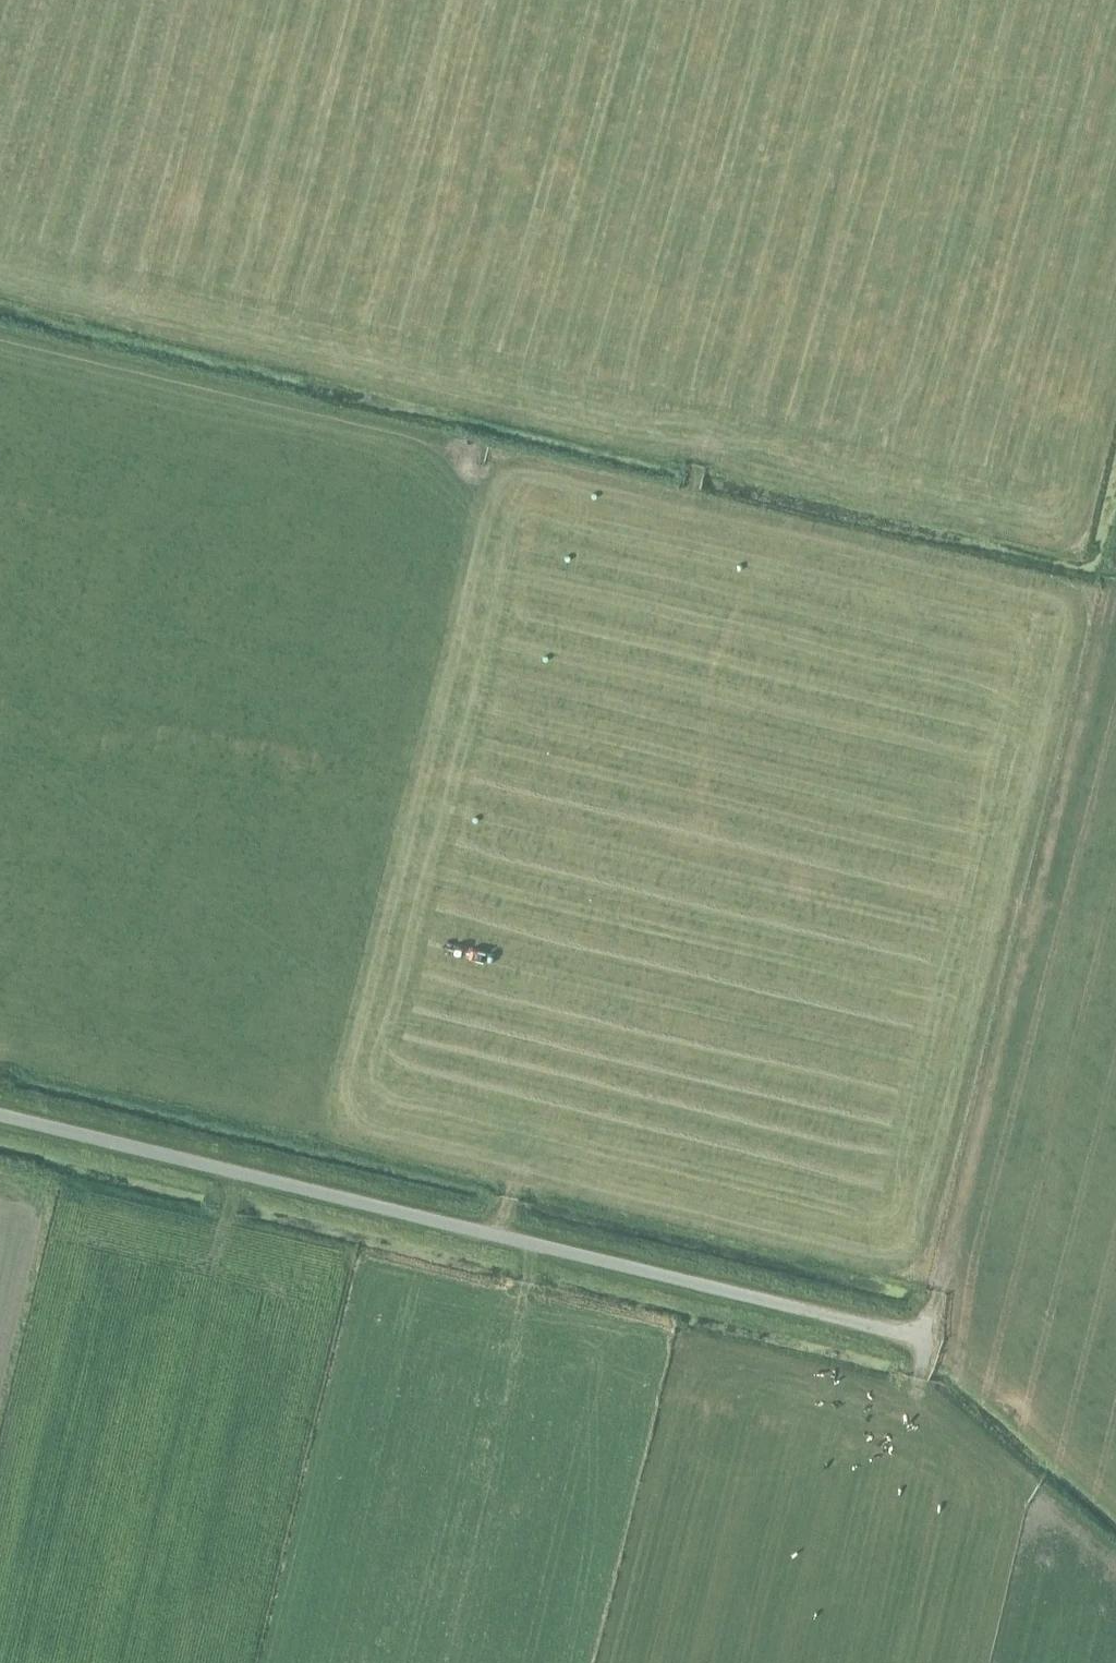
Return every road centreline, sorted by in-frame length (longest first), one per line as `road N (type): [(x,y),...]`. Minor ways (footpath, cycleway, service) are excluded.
road 1 (track): [(1025,1485),(916,1395),(924,1340),(952,1259),(1115,592)]

